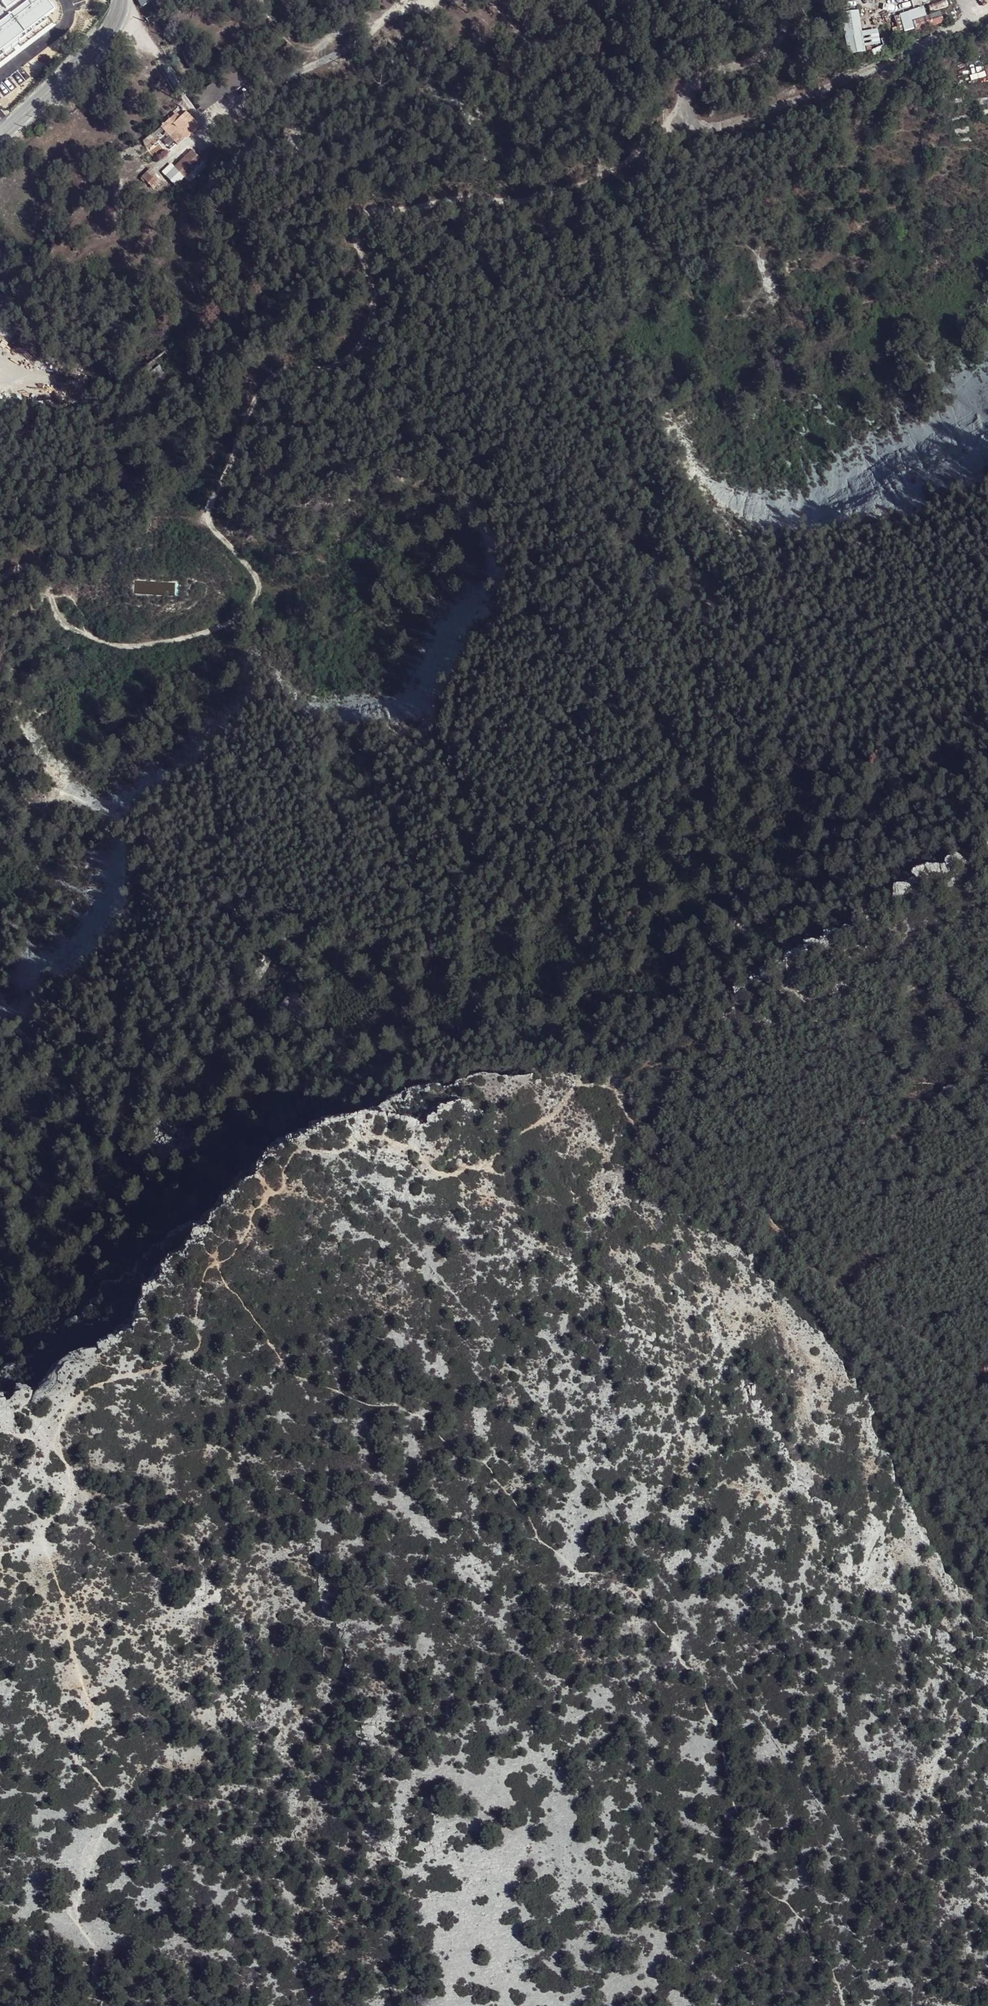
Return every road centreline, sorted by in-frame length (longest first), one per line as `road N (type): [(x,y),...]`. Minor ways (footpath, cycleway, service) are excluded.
road 1 (track): [(0,588),(43,578),(62,612),(100,642),(167,646),(238,617),(261,585),(214,533),(210,499),(272,372),(345,359),(371,320),(371,280),(358,242),(363,208),(572,192),(638,160),(683,115),(705,78),(718,0)]
road 2 (tertiary): [(0,137),(75,72),(121,17),(122,0)]

